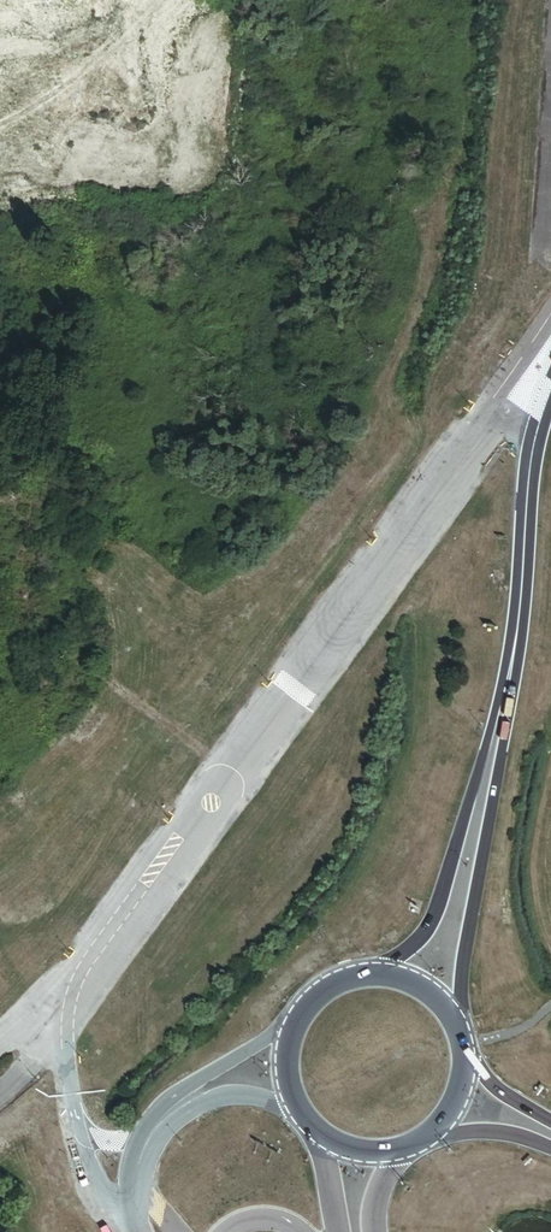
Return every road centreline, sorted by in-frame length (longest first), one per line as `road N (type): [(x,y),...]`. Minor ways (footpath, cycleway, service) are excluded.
road 1 (unclassified): [(484,413),(61,1008)]
road 2 (tertiary): [(498,734),(536,434)]
road 3 (tertiary): [(458,1026),(498,734)]
road 4 (tertiary): [(498,734),(424,934),(371,972)]
road 5 (tertiary): [(371,972),(315,994),(288,1035),(284,1075),(304,1122)]
road 6 (tertiary): [(430,1137),(510,1131),(550,1146)]

